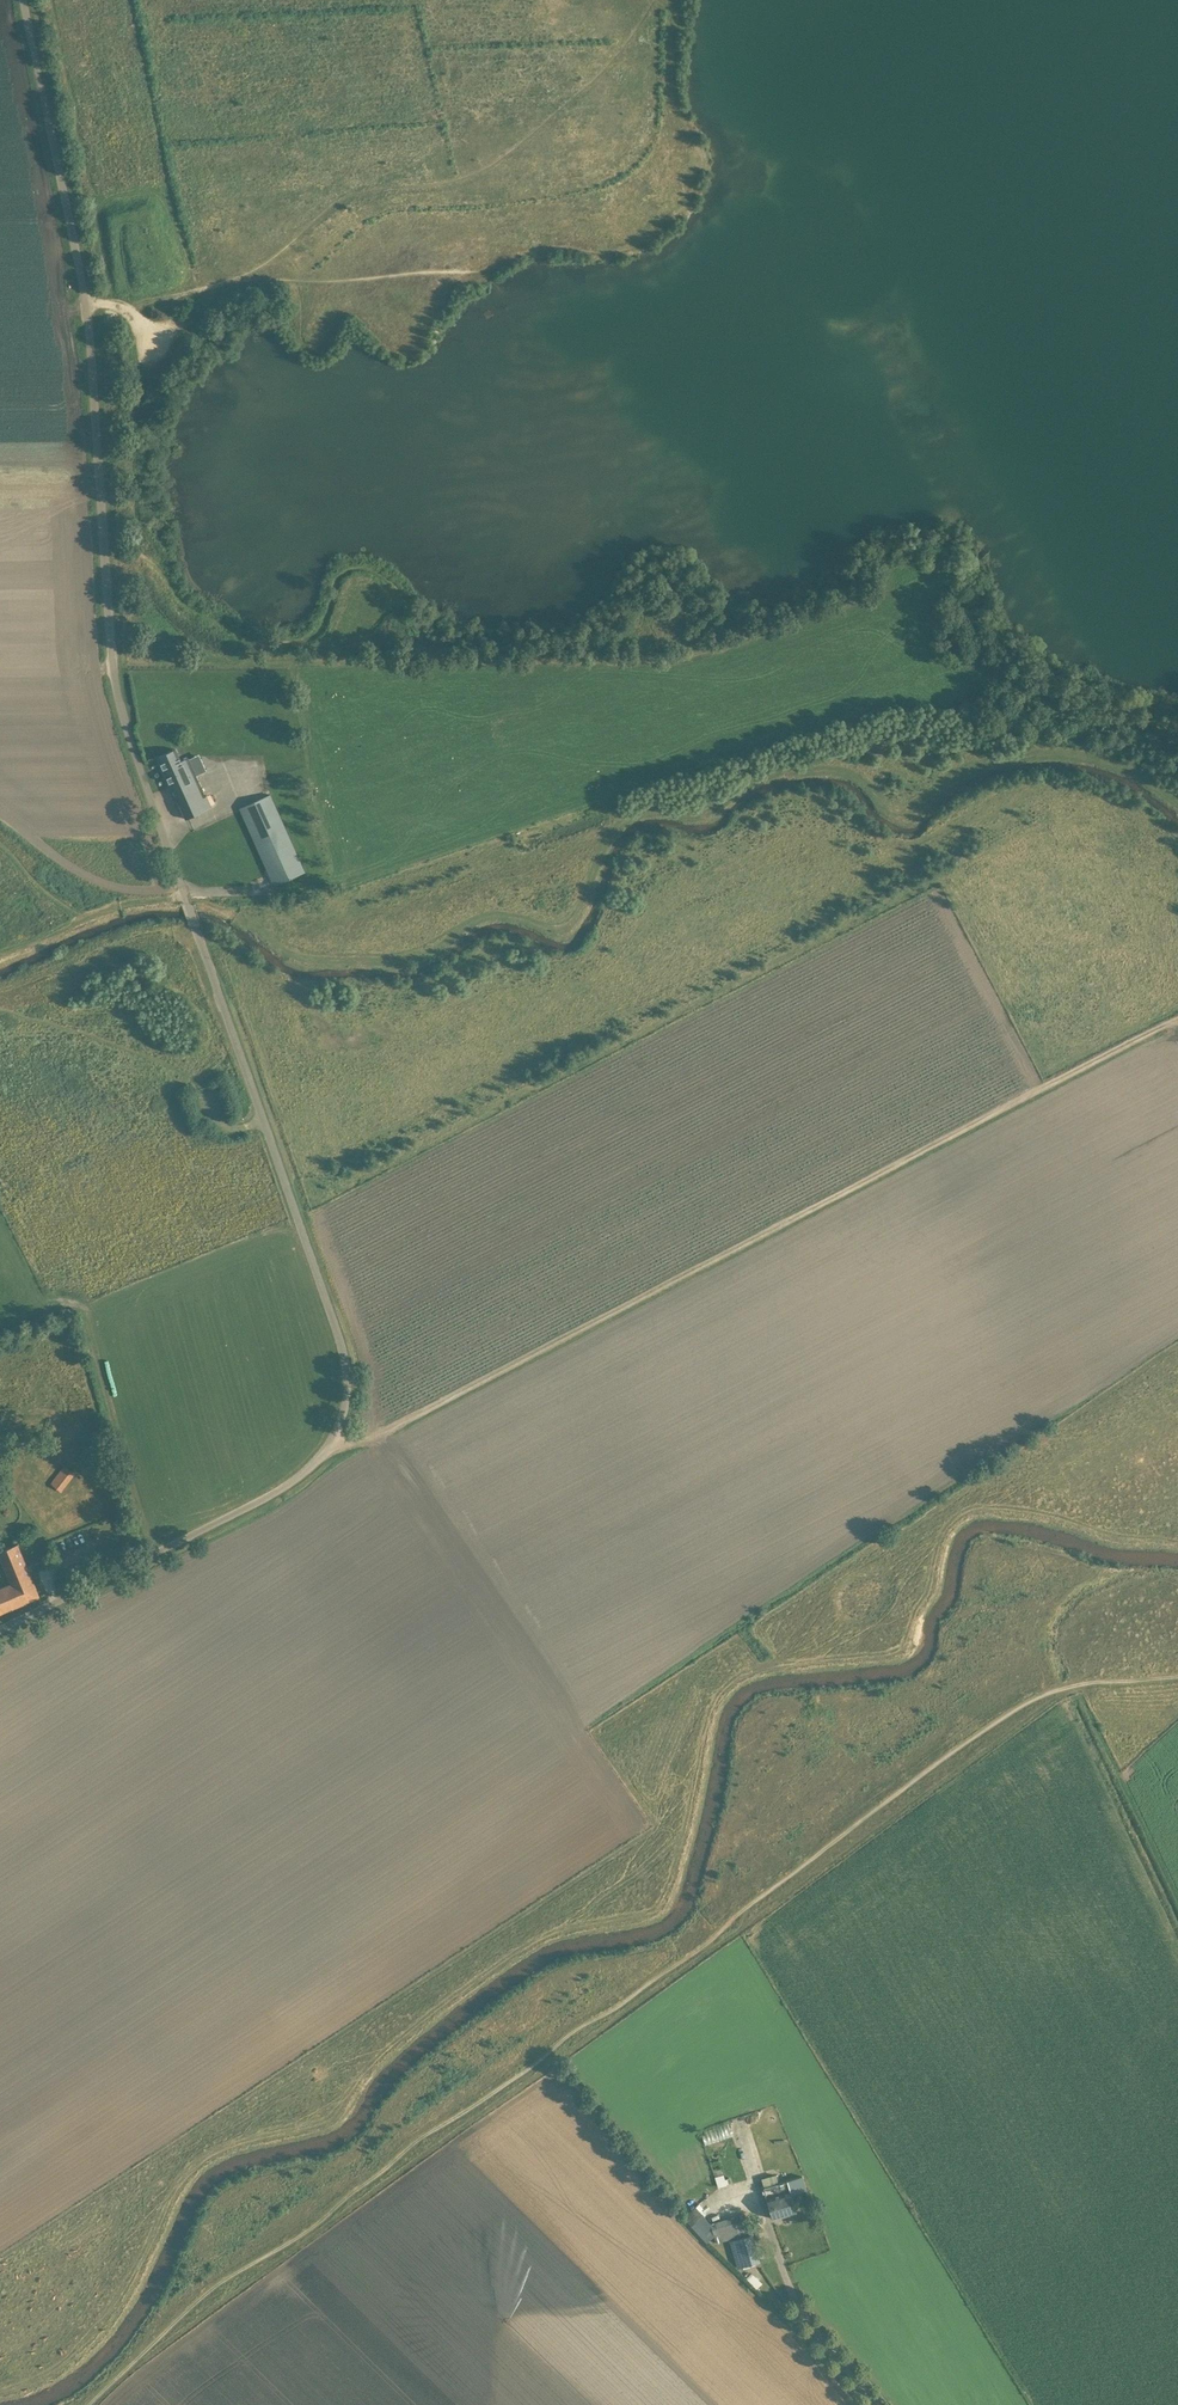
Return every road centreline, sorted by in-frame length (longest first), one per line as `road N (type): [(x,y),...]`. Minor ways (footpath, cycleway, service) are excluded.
road 1 (unclassified): [(0,1631),(303,1473),(332,1443),(348,1386),(341,1343),(187,903),(112,662),(86,301),(24,0)]
road 2 (track): [(1177,1677),(1091,1683),(1028,1701),(741,1911),(714,1940),(580,2025),(305,2231),(226,2278),(87,2404)]
road 3 (track): [(1177,1022),(356,1448),(332,1443)]
road 4 (track): [(242,908),(118,900)]

